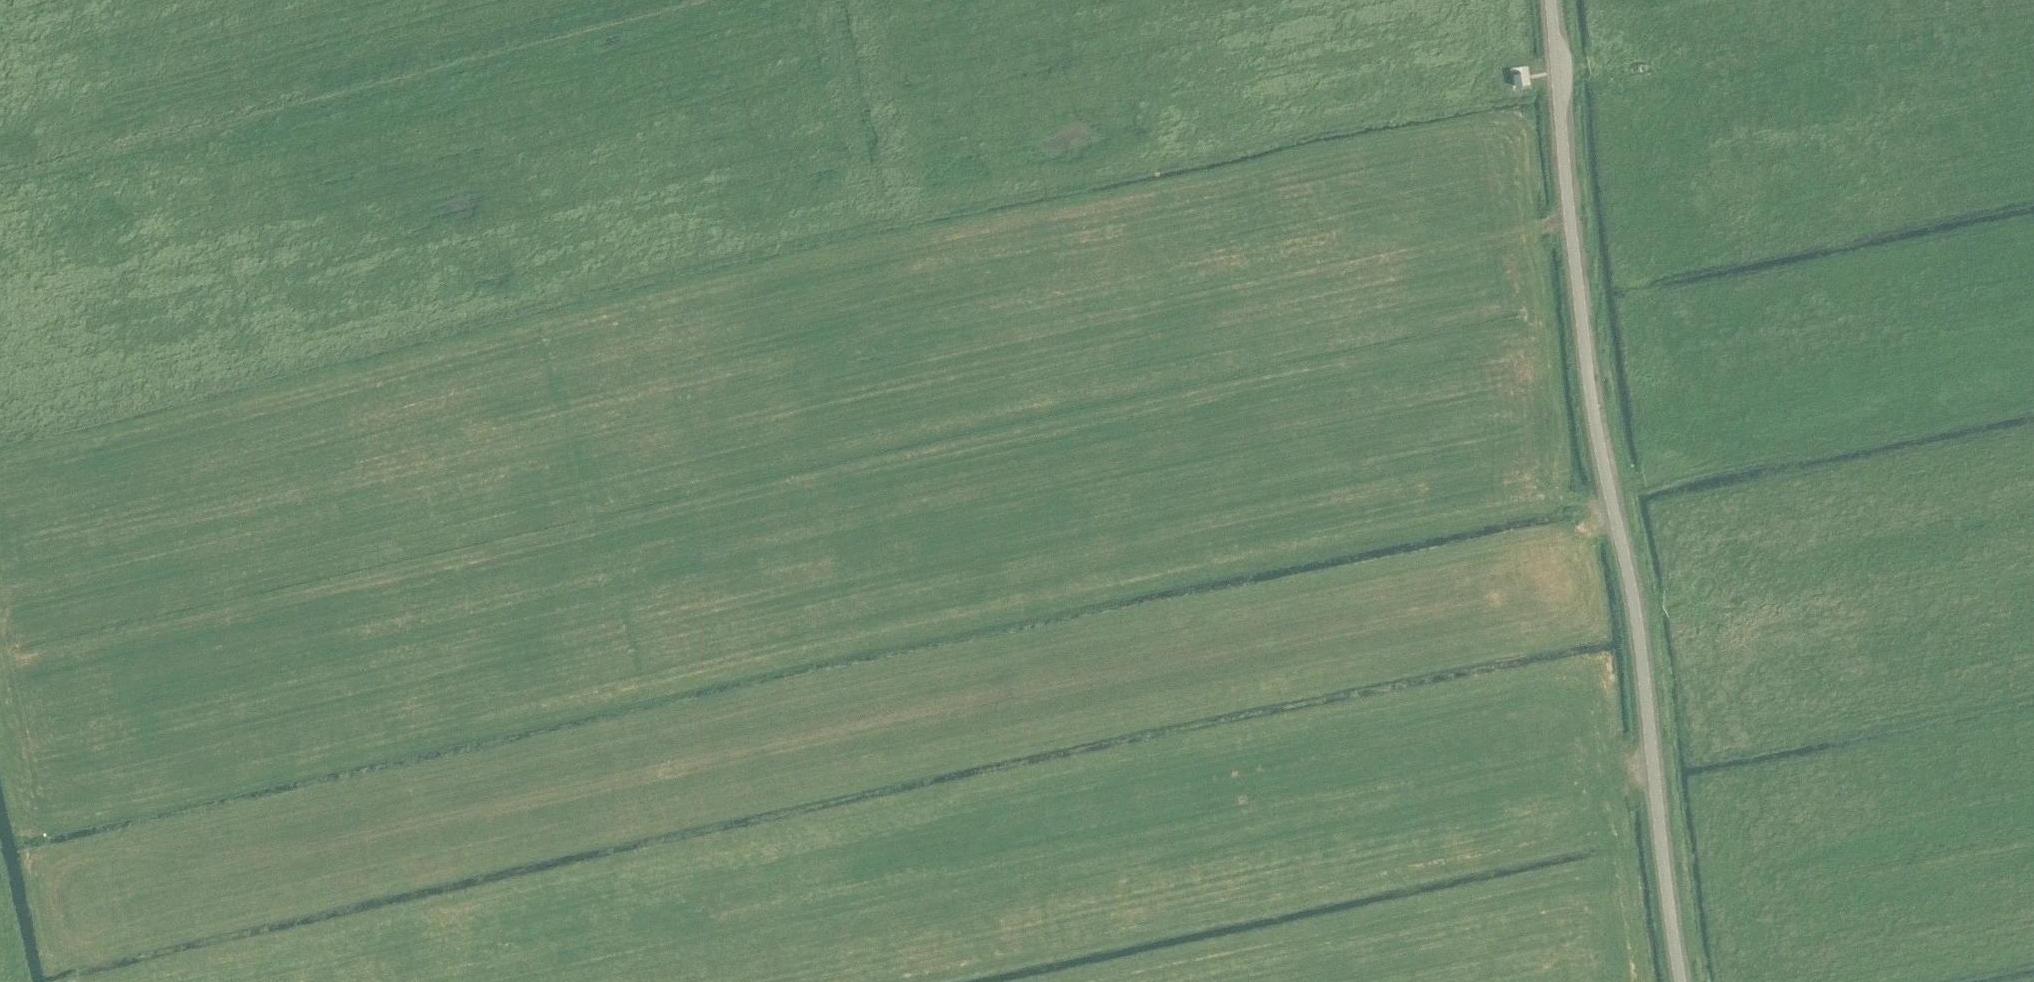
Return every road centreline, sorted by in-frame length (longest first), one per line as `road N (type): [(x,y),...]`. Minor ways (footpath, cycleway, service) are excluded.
road 1 (unclassified): [(1679,981),(1640,646),(1587,372),(1549,0)]

